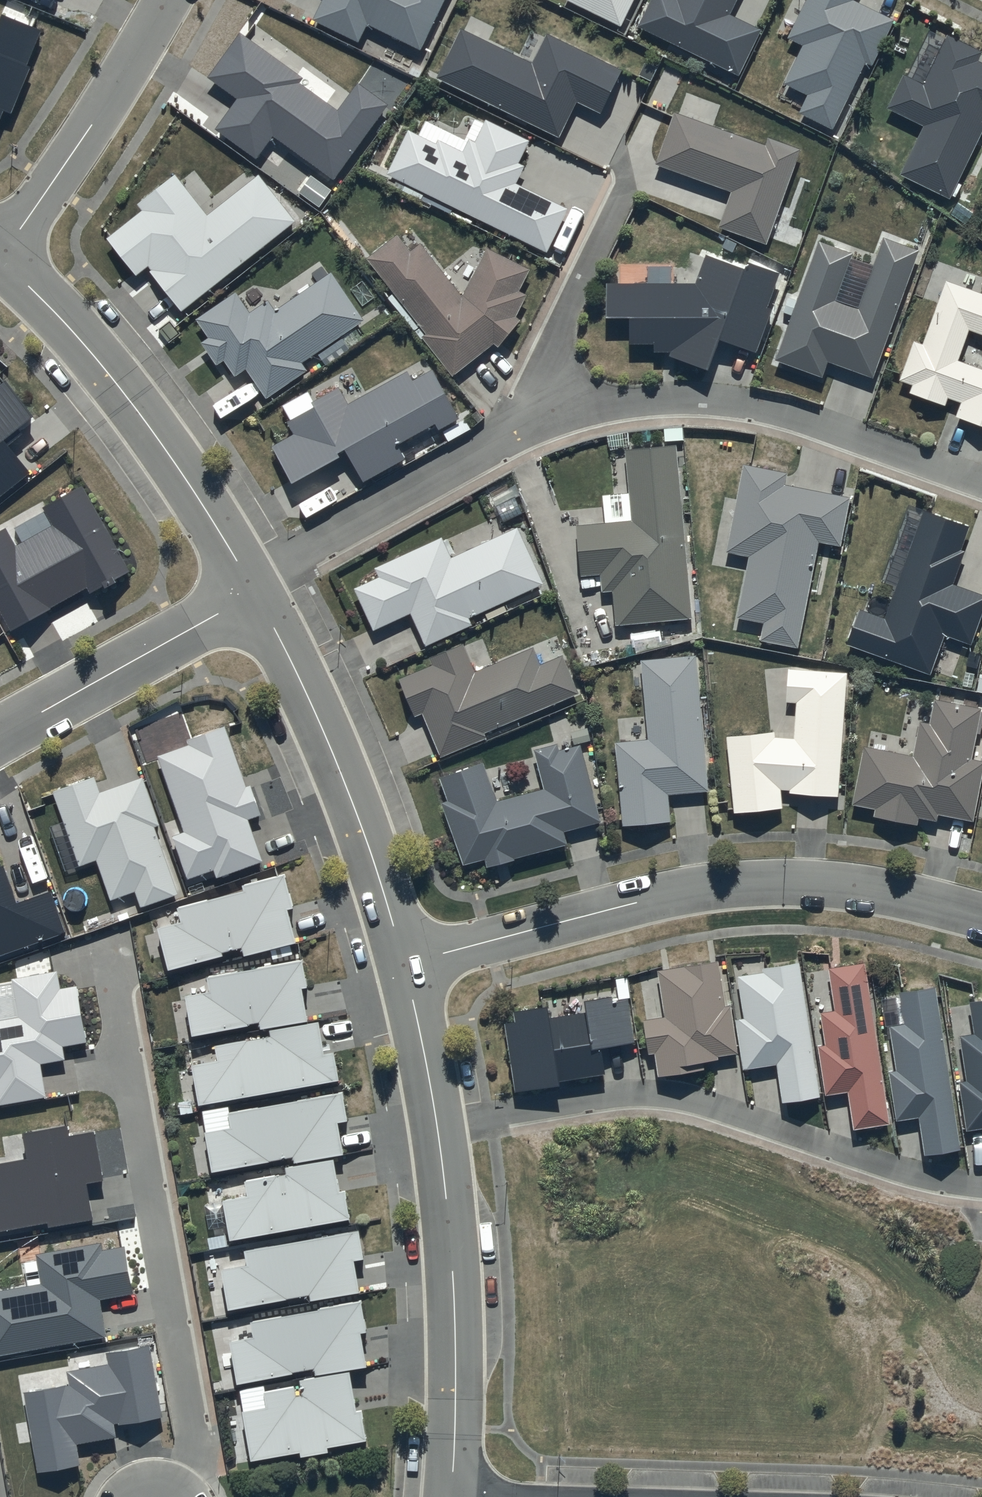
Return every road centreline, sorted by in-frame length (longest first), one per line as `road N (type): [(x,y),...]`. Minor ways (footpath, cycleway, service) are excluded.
road 1 (residential): [(981,916),(875,891),(772,881),(669,894),(406,966)]
road 2 (residential): [(110,948),(194,1420),(197,1451),(179,1496)]
road 3 (residential): [(981,1185),(915,1174),(700,1102),(654,1095),(441,1130)]
road 4 (residential): [(981,480),(772,408),(698,399),(565,412),(514,434)]
road 5 (residential): [(257,594),(179,466),(4,256)]
road 6 (residential): [(406,966),(337,758),(257,594)]
road 7 (residential): [(452,1496),(456,1361),(441,1130)]
road 8 (residential): [(4,256),(167,0)]
road 9 (residential): [(514,434),(307,554),(257,594)]
road 10 (residential): [(0,734),(257,594)]
road 11 (residential): [(635,170),(514,434)]
road 12 (residential): [(441,1130),(406,966)]

